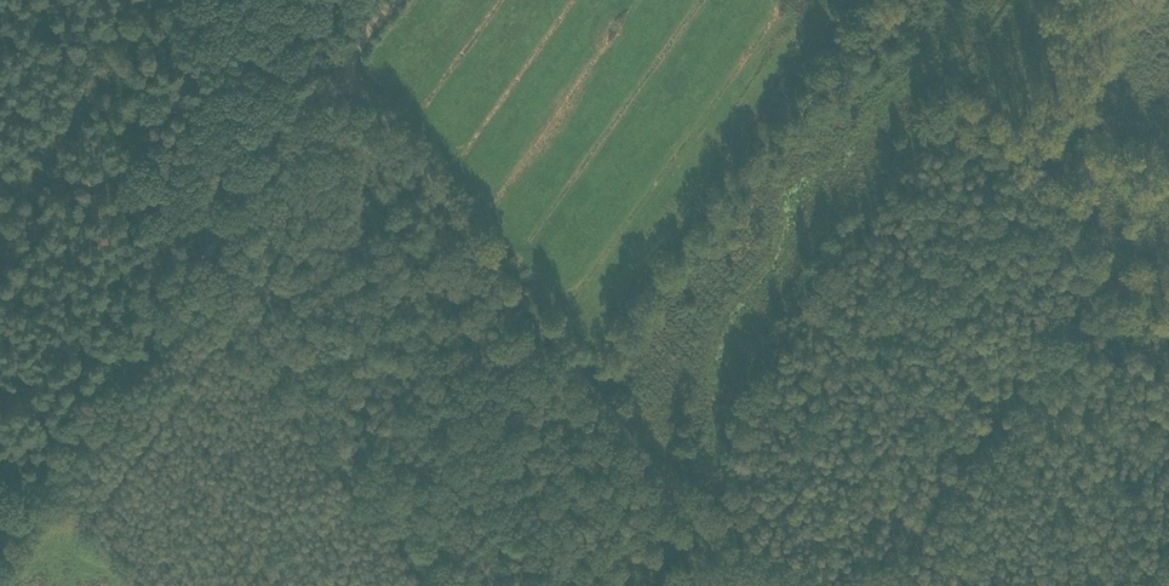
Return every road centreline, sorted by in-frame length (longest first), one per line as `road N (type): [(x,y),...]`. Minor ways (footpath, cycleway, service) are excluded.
road 1 (track): [(344,74),(746,585)]

